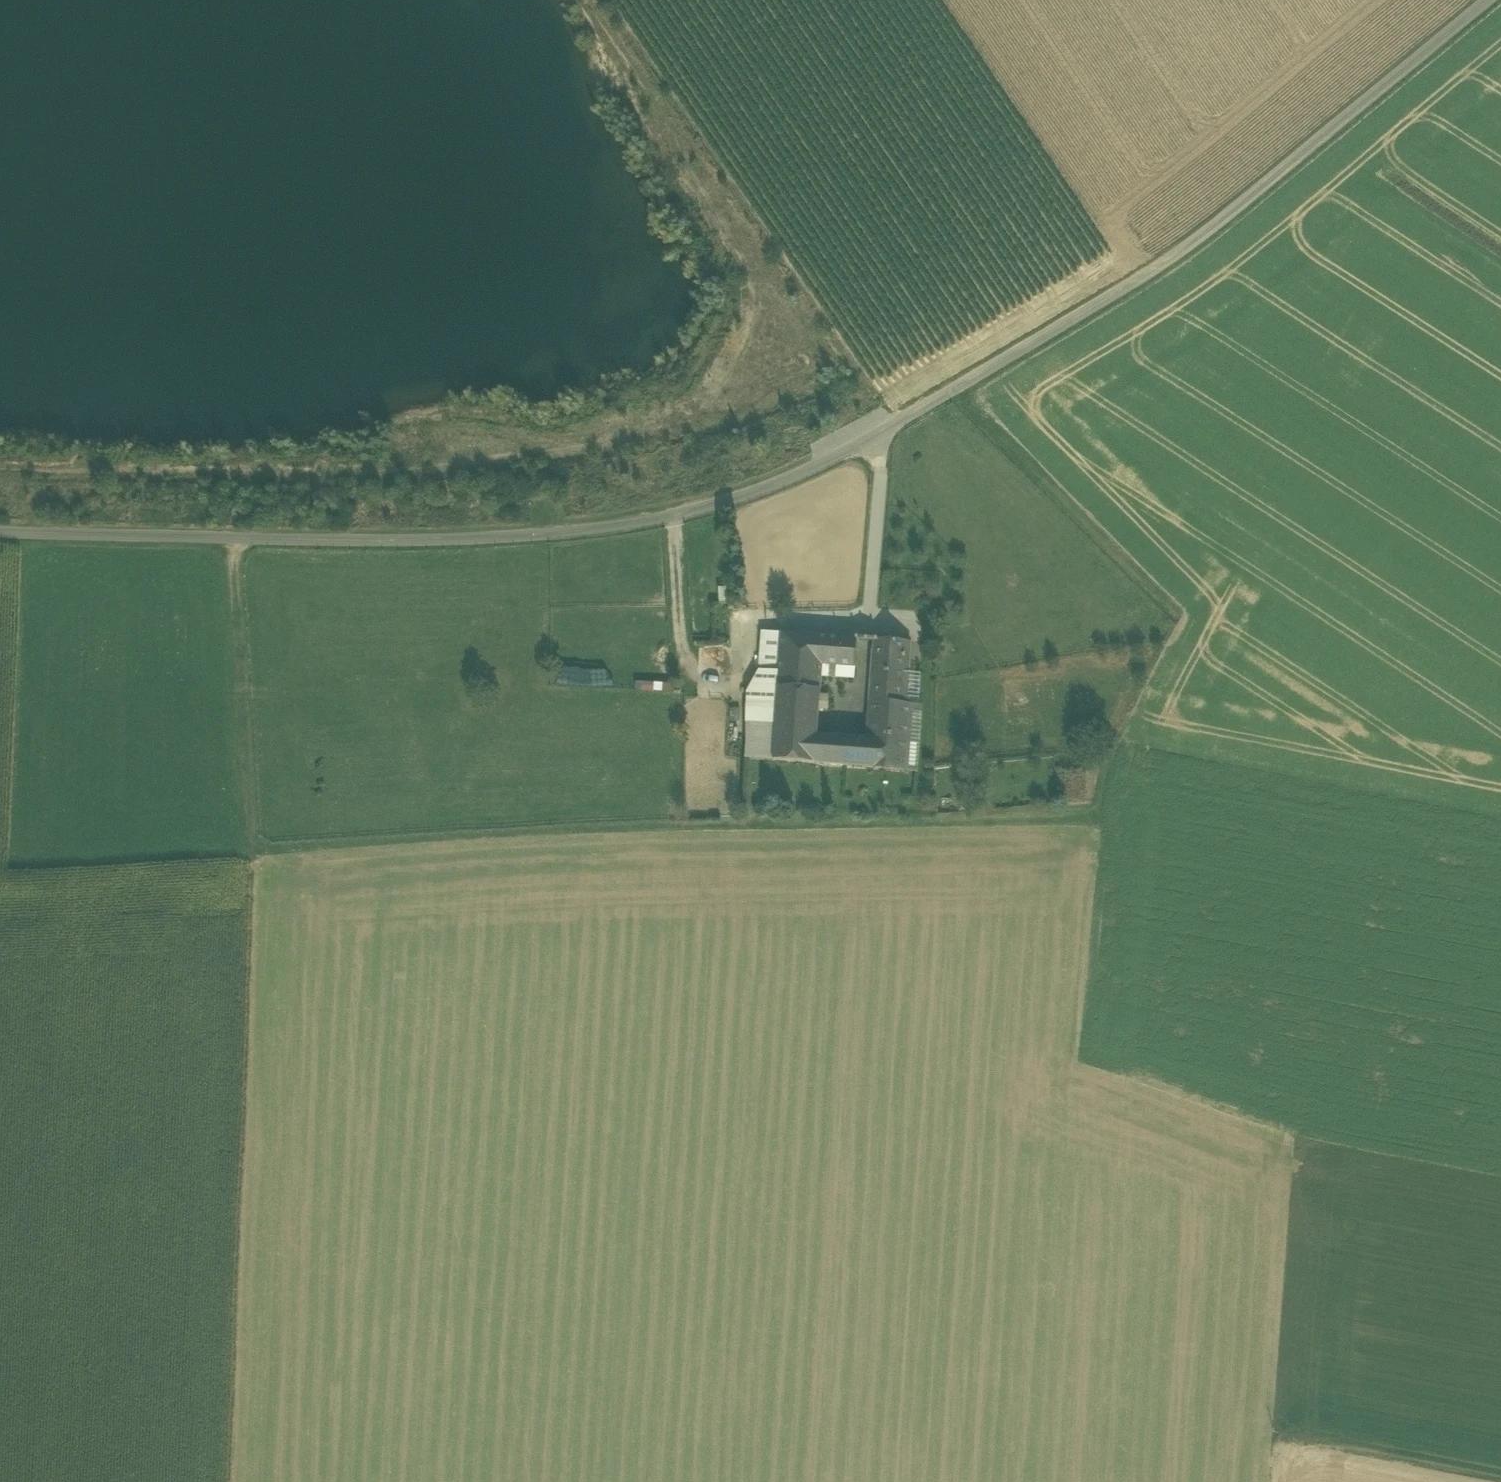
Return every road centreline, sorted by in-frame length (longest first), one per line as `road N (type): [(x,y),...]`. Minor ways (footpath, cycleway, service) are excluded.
road 1 (unclassified): [(0,530),(474,538),(642,523),(720,505),(882,432),(1120,293),(1487,0)]
road 2 (track): [(232,539),(251,861)]

